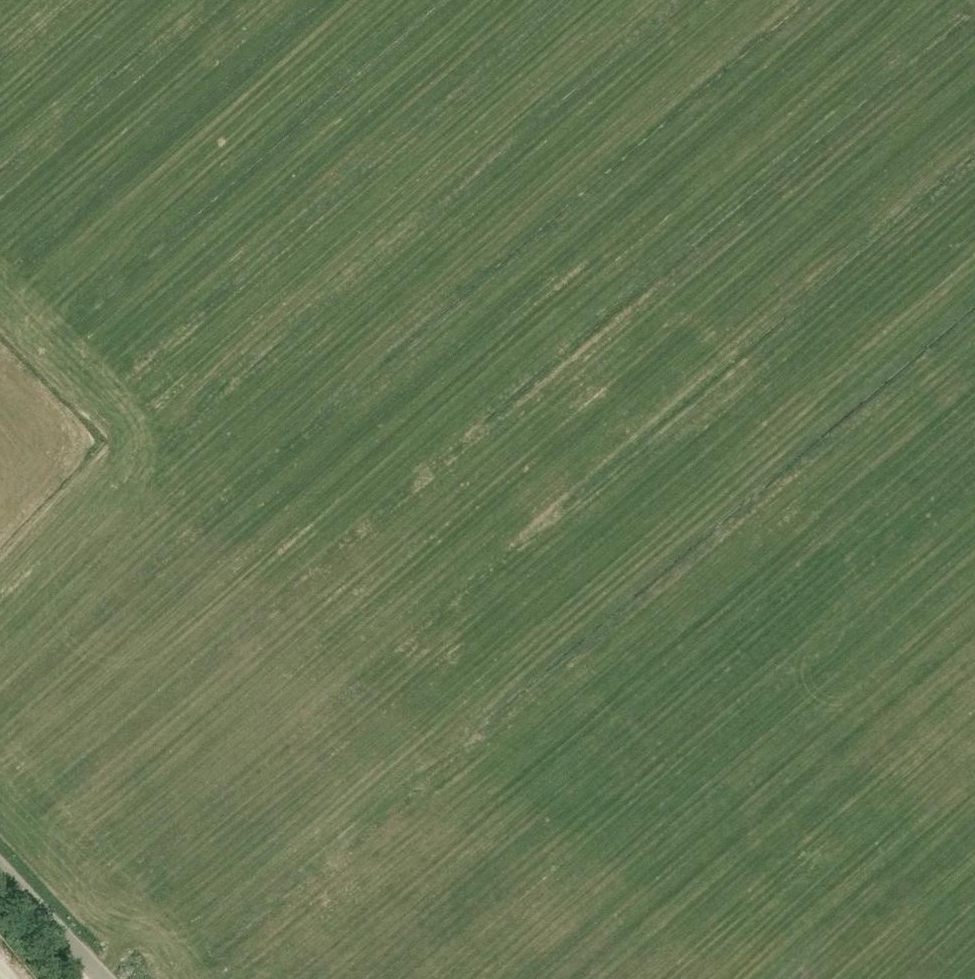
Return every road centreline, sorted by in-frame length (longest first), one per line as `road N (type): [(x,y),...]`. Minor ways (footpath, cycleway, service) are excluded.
road 1 (unclassified): [(107,978),(0,866)]

